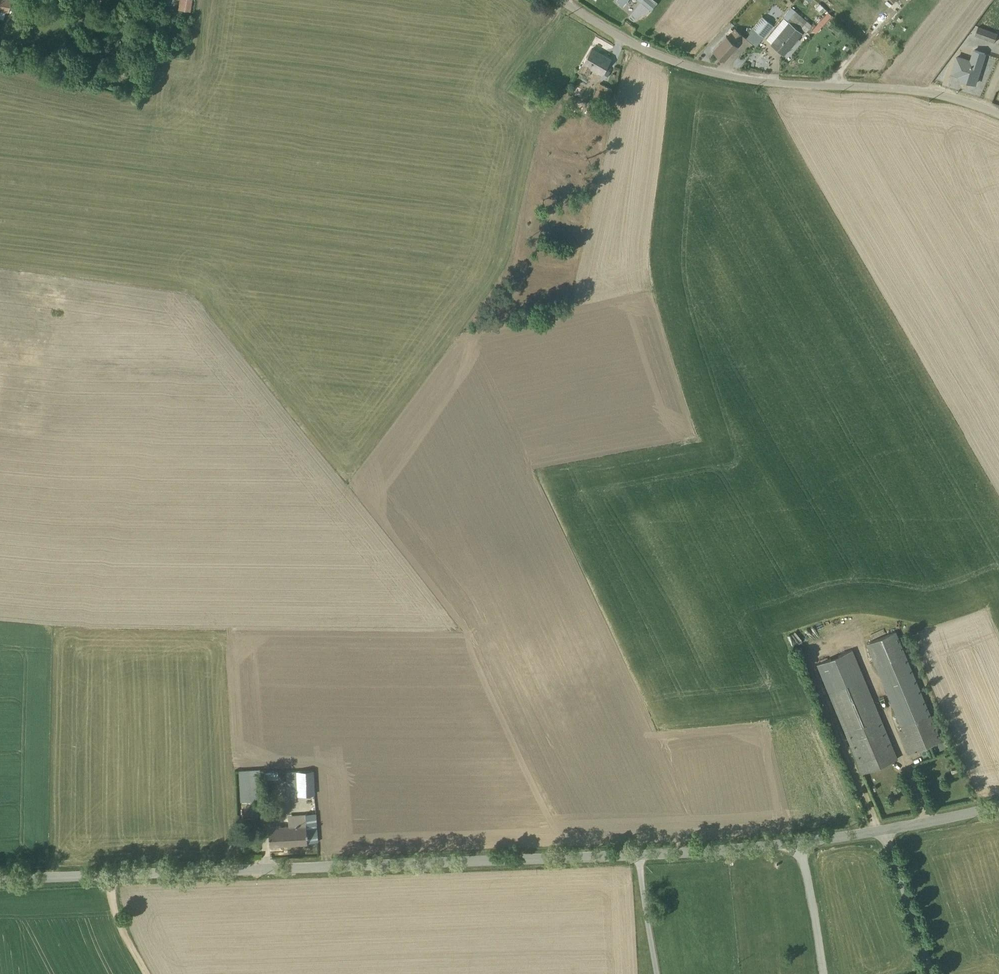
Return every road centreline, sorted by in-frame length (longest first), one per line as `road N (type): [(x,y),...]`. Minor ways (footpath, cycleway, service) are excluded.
road 1 (unclassified): [(998,803),(738,847),(0,877)]
road 2 (unclassified): [(563,0),(661,55),(726,75),(911,89),(998,112)]
road 3 (track): [(882,828),(933,973)]

